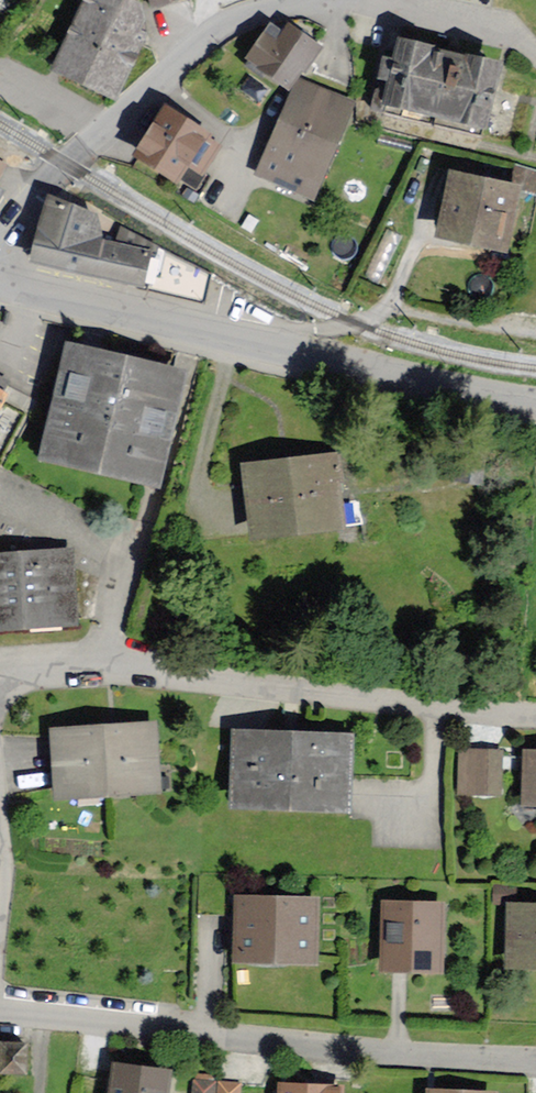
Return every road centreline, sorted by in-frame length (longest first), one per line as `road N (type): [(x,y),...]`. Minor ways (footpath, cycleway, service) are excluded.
road 1 (tertiary): [(535,401),(0,283)]
road 2 (residential): [(535,709),(112,665),(0,685)]
road 3 (residential): [(0,1012),(364,1052),(535,1060)]
road 4 (residential): [(0,249),(68,166),(218,26),(314,0)]

